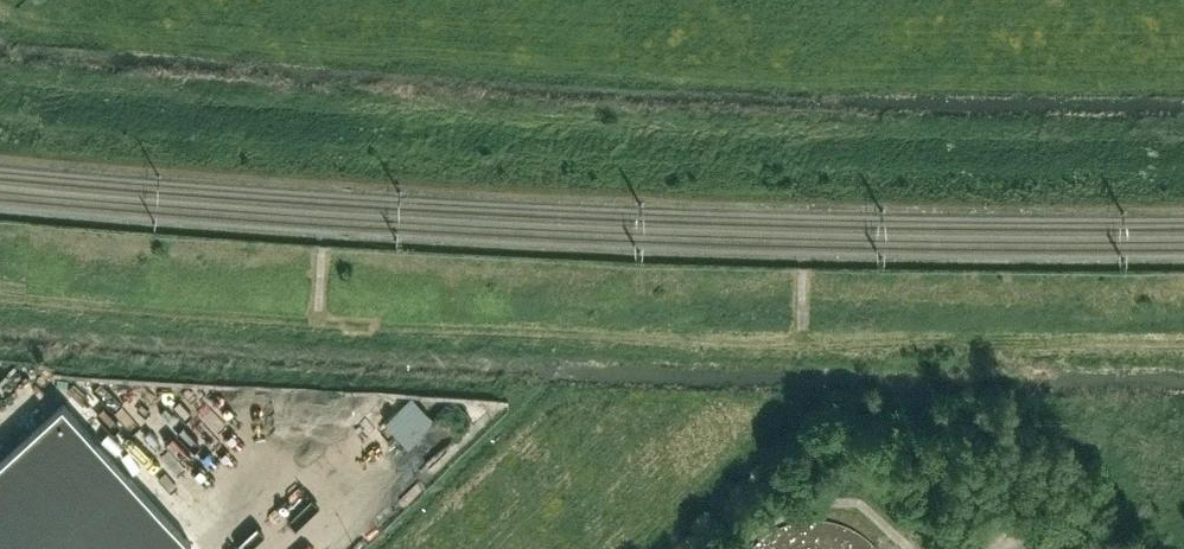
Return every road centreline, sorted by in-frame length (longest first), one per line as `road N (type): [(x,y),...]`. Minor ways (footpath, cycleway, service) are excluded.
road 1 (track): [(1183,350),(1007,357),(254,324),(0,299)]

